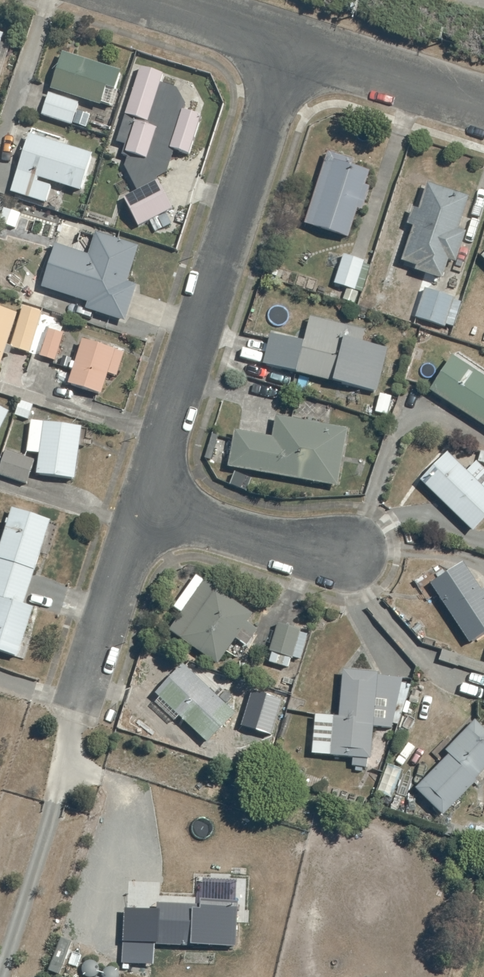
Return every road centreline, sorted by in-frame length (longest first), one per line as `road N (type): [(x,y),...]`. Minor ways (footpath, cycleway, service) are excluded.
road 1 (residential): [(145,500),(295,38)]
road 2 (residential): [(347,553),(258,539),(145,500)]
road 3 (residential): [(81,689),(145,500)]
road 4 (residential): [(483,98),(295,38)]
road 5 (residential): [(295,38),(171,0)]

